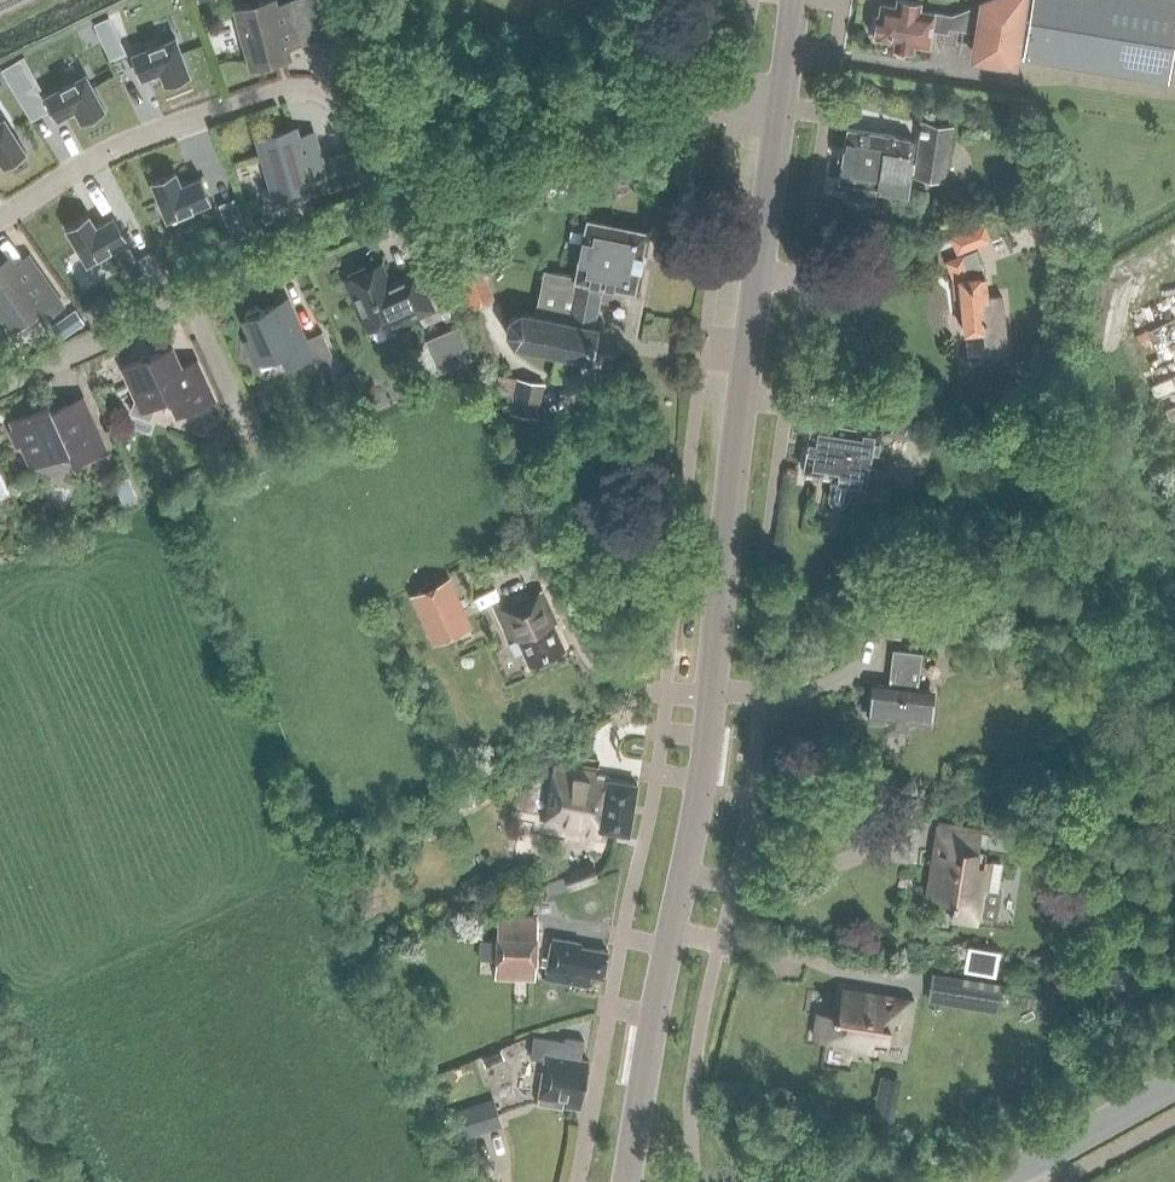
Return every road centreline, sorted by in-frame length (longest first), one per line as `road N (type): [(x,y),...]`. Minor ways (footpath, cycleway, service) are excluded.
road 1 (tertiary): [(626,1181),(702,779),(780,110)]
road 2 (residential): [(0,218),(111,146),(282,89),(316,87),(347,114),(402,203)]
road 3 (residential): [(780,110),(641,100),(402,203)]
road 4 (residential): [(402,203),(188,299)]
road 5 (residential): [(188,299),(0,383)]
road 6 (unclassified): [(997,1181),(1174,1086)]
road 7 (residential): [(188,299),(248,431)]

